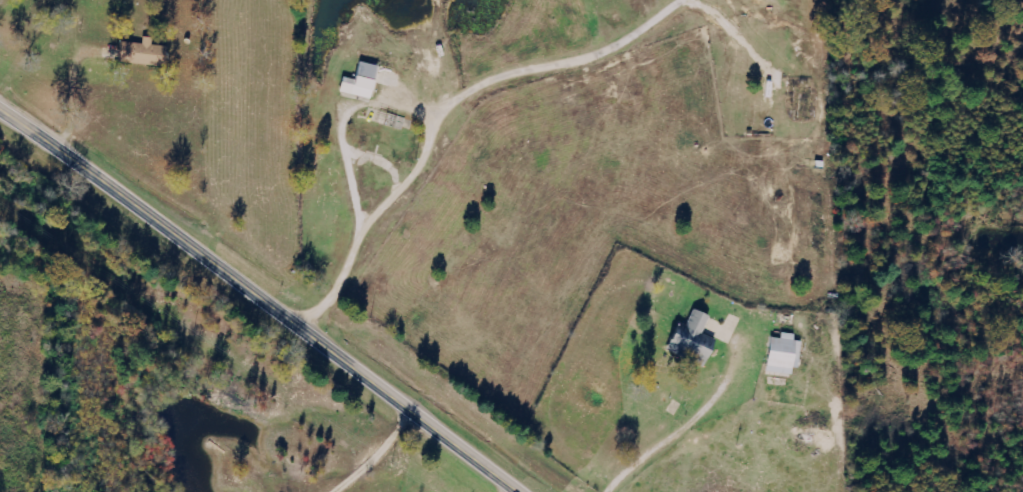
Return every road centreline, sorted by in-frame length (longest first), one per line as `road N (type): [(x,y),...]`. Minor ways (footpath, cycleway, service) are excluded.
road 1 (secondary): [(521,491),(0,109)]

